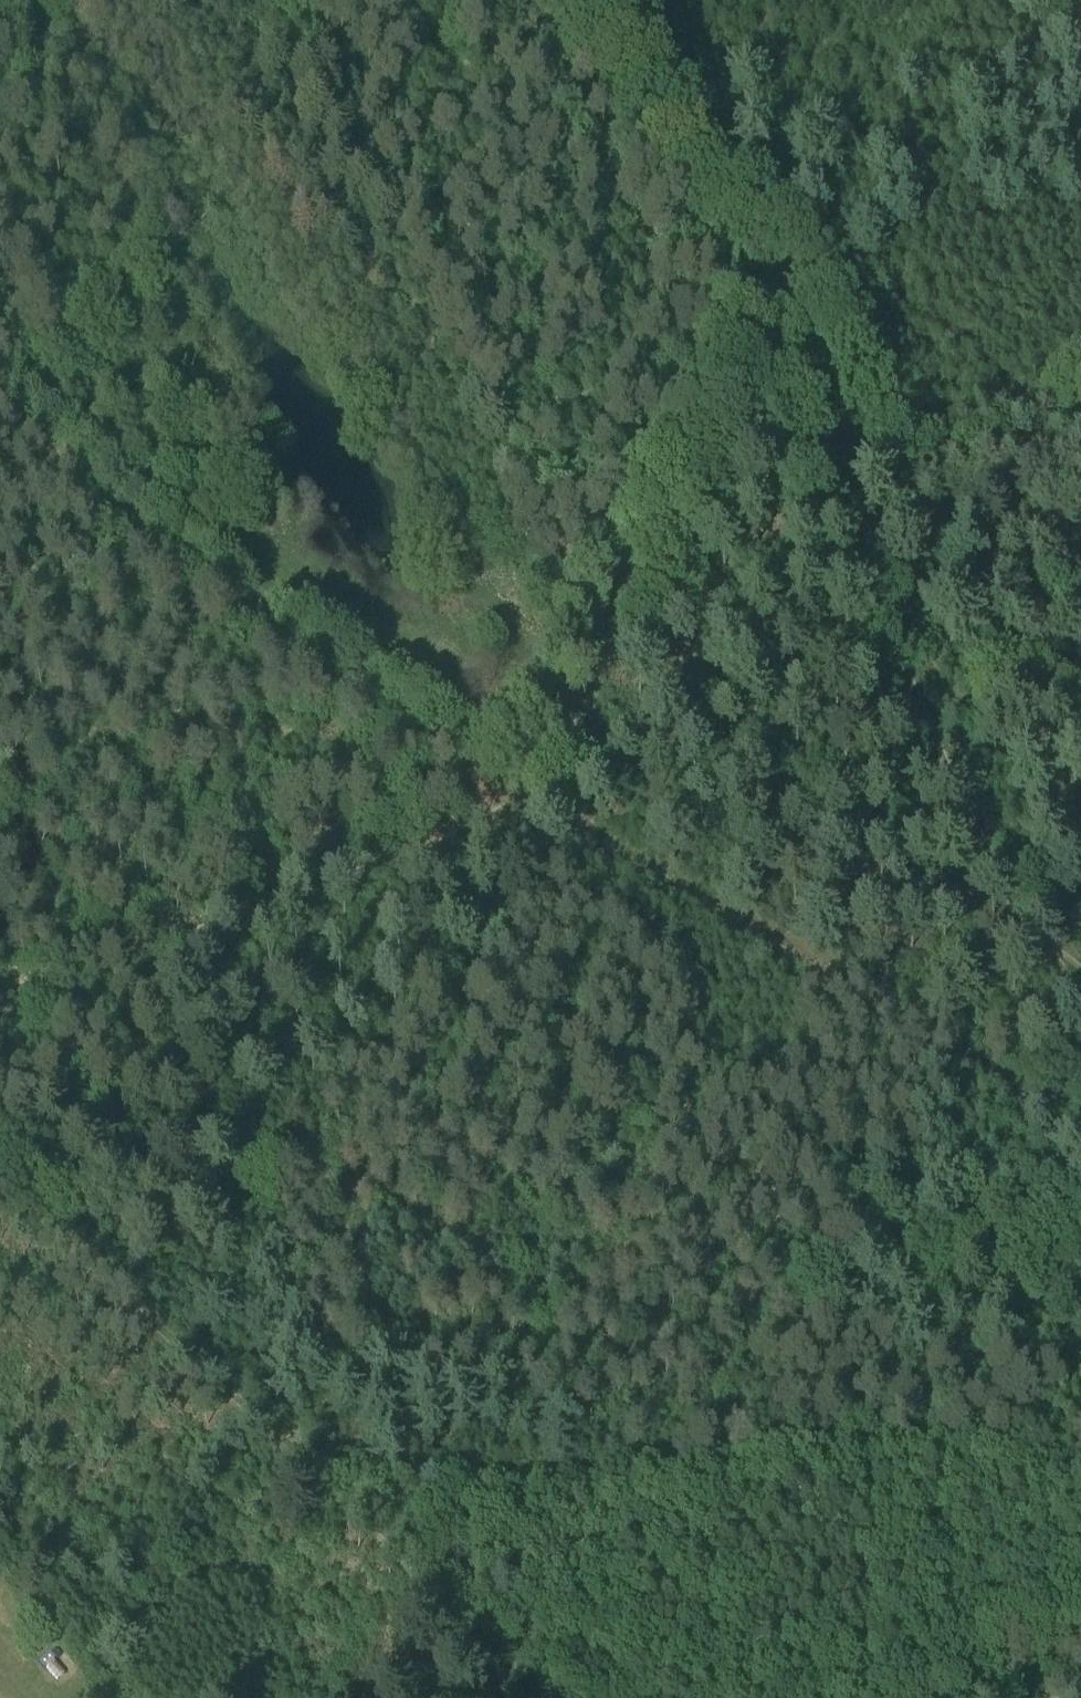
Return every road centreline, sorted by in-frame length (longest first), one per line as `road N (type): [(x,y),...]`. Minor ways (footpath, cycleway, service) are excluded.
road 1 (track): [(1080,956),(1003,874),(892,675),(735,313)]
road 2 (track): [(735,313),(693,192),(617,56),(606,0)]
road 3 (track): [(1080,1541),(952,1665)]

